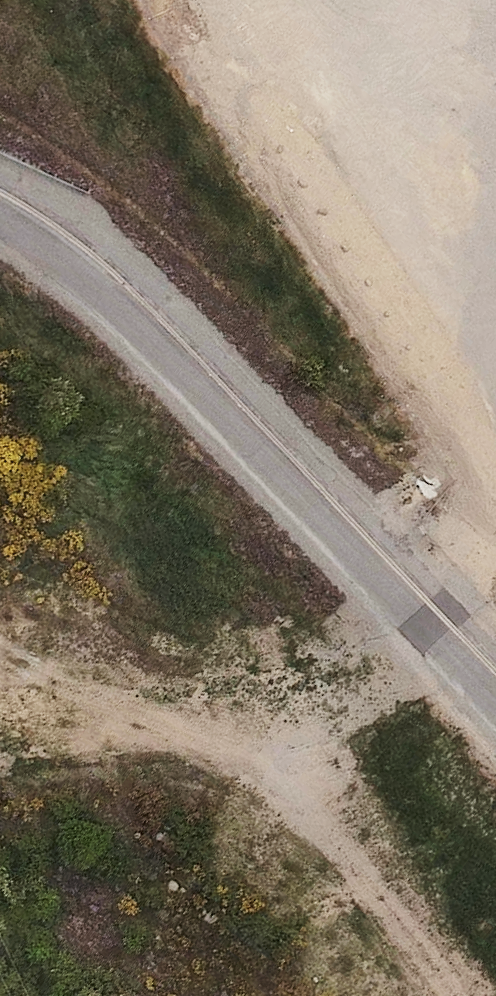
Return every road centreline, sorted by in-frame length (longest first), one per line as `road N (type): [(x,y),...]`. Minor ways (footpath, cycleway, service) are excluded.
road 1 (residential): [(495,682),(83,252),(0,191)]
road 2 (track): [(0,644),(221,758),(265,792),(435,995)]
road 3 (track): [(495,459),(344,203),(328,144),(337,120),(446,49)]

